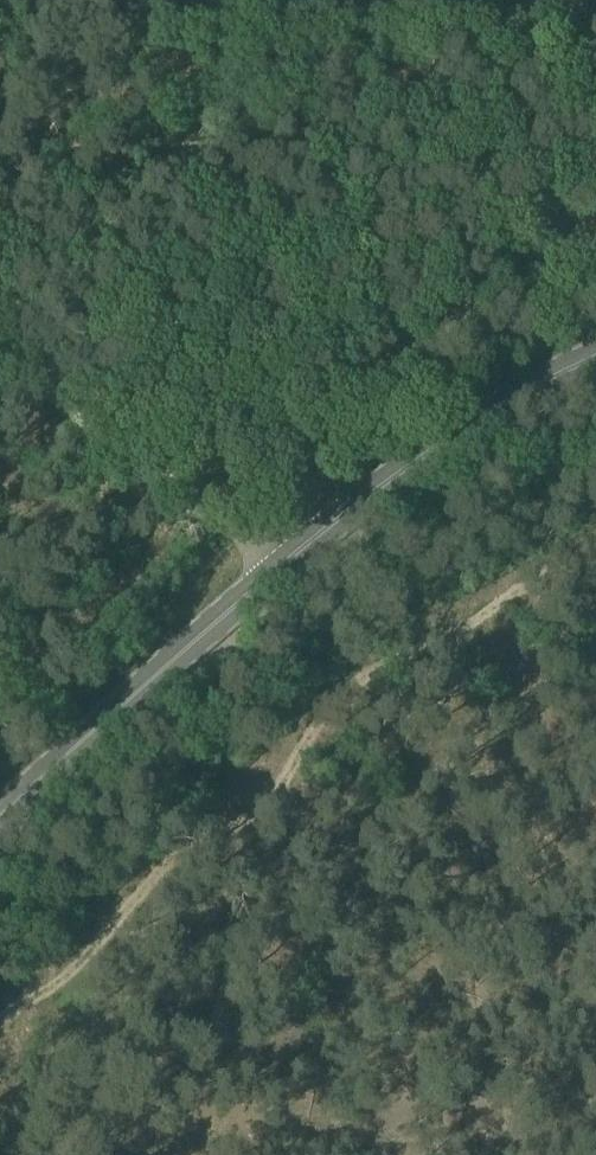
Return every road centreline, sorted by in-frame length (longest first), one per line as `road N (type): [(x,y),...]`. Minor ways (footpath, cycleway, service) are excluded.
road 1 (track): [(595,583),(470,634),(0,1020)]
road 2 (primary): [(276,569),(452,437),(595,358)]
road 3 (primary): [(0,814),(276,569)]
road 4 (unclassified): [(0,359),(276,569)]

